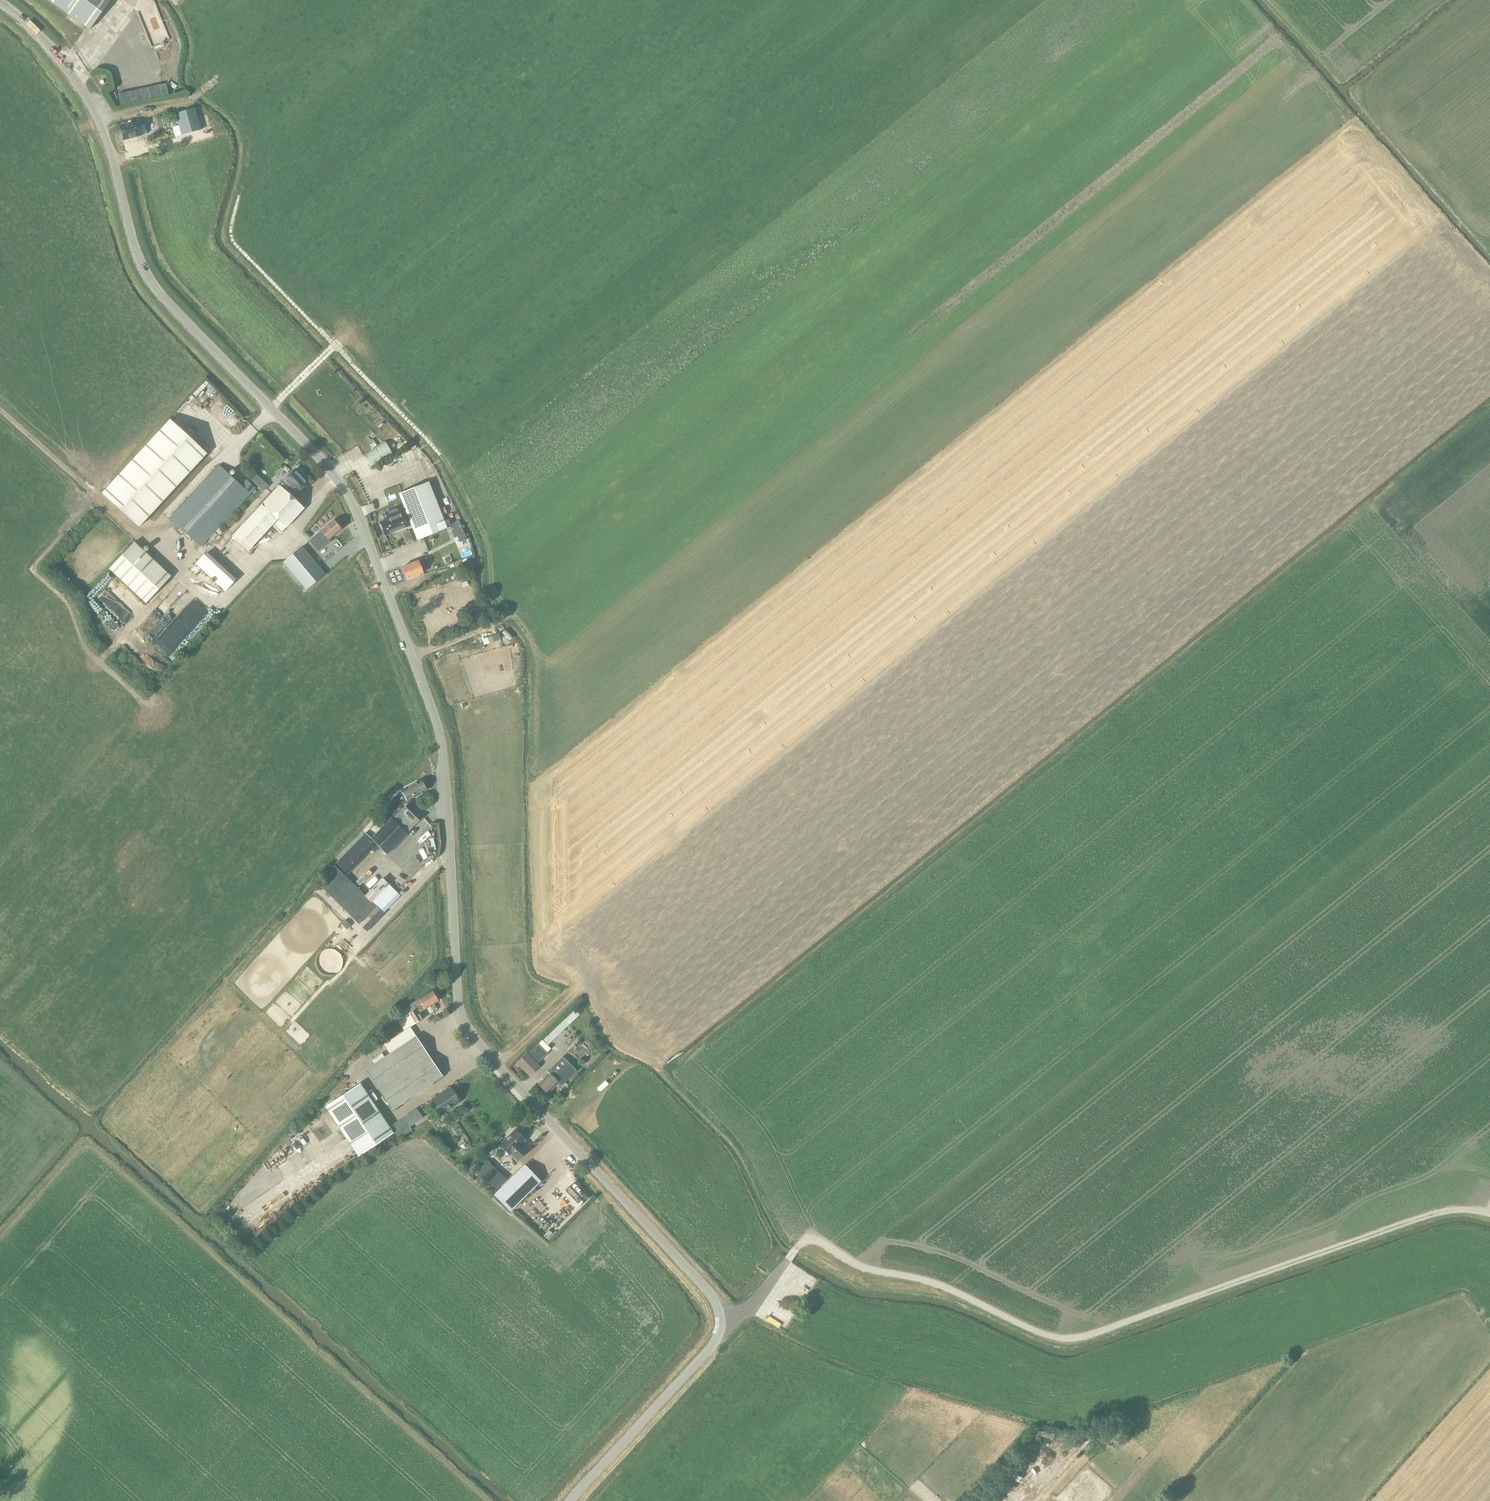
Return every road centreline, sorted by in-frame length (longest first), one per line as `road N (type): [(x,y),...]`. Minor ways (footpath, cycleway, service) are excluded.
road 1 (unclassified): [(570,1500),(713,1346),(718,1304),(461,1016),(439,747),(354,506),(326,466),(156,292),(106,135),(56,54),(0,3)]
road 2 (track): [(1489,1214),(1430,1215),(1078,1339),(1053,1338),(933,1286),(862,1270),(809,1234),(744,1313),(721,1321)]
road 3 (track): [(0,409),(97,496),(33,566),(35,573),(65,601),(98,662),(141,702),(155,696)]
road 4 (track): [(97,496),(139,533),(150,530),(335,344)]
road 5 (track): [(335,344),(232,239),(239,194)]
road 6 (track): [(335,344),(440,454)]
road 7 (track): [(217,77),(190,99),(98,120)]

